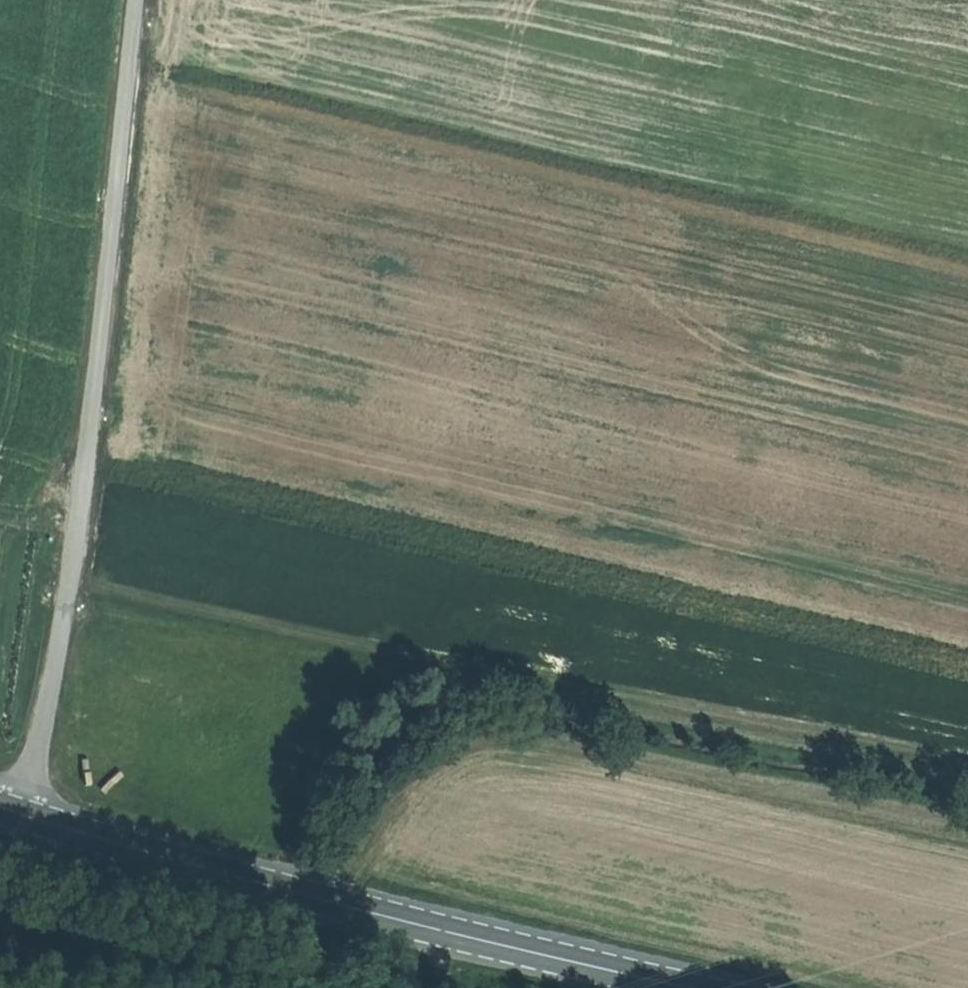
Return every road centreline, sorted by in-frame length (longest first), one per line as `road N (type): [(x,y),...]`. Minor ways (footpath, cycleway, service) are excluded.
road 1 (track): [(136,0),(81,544),(14,814)]
road 2 (secondary): [(0,809),(418,928),(680,987)]

